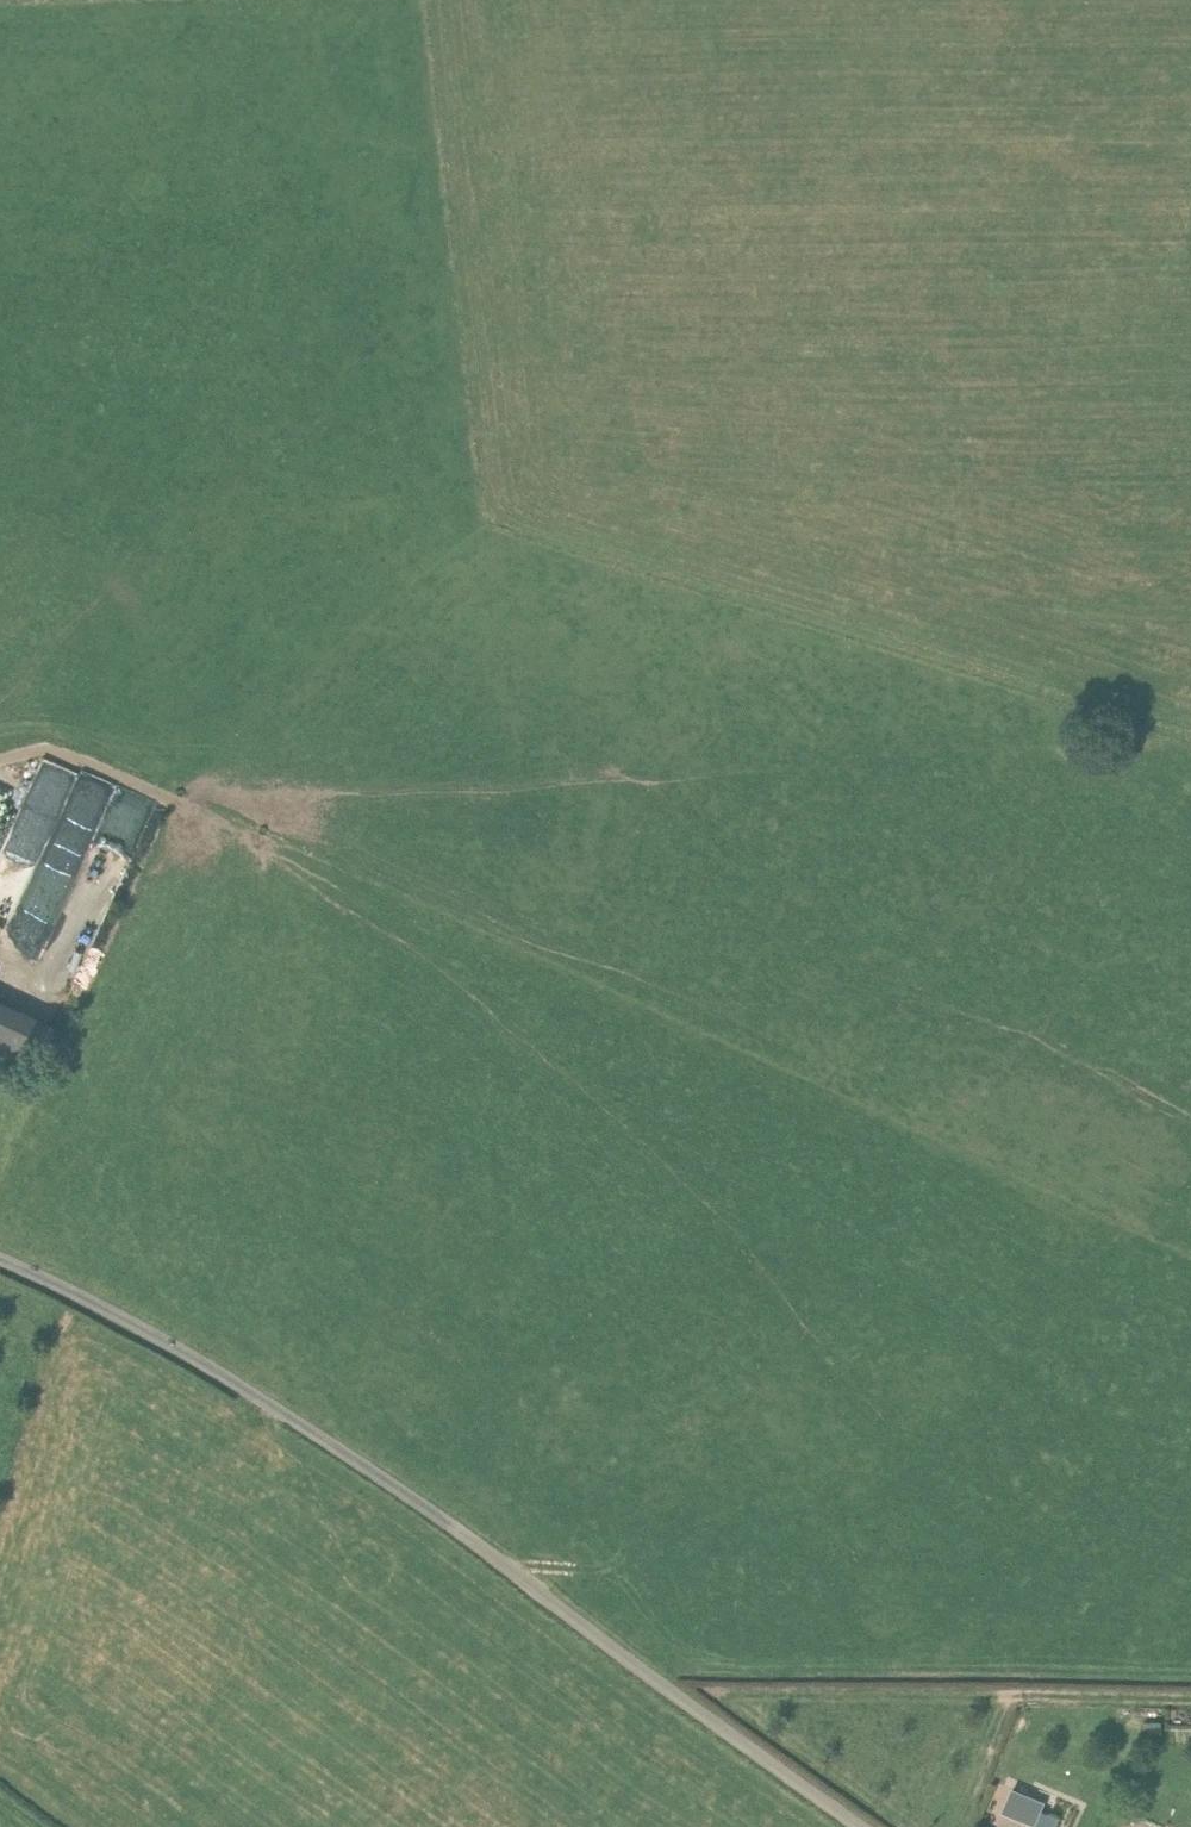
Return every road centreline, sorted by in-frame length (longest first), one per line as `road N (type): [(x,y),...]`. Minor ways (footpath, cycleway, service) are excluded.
road 1 (unclassified): [(859,1826),(406,1493),(197,1359),(0,1258)]

